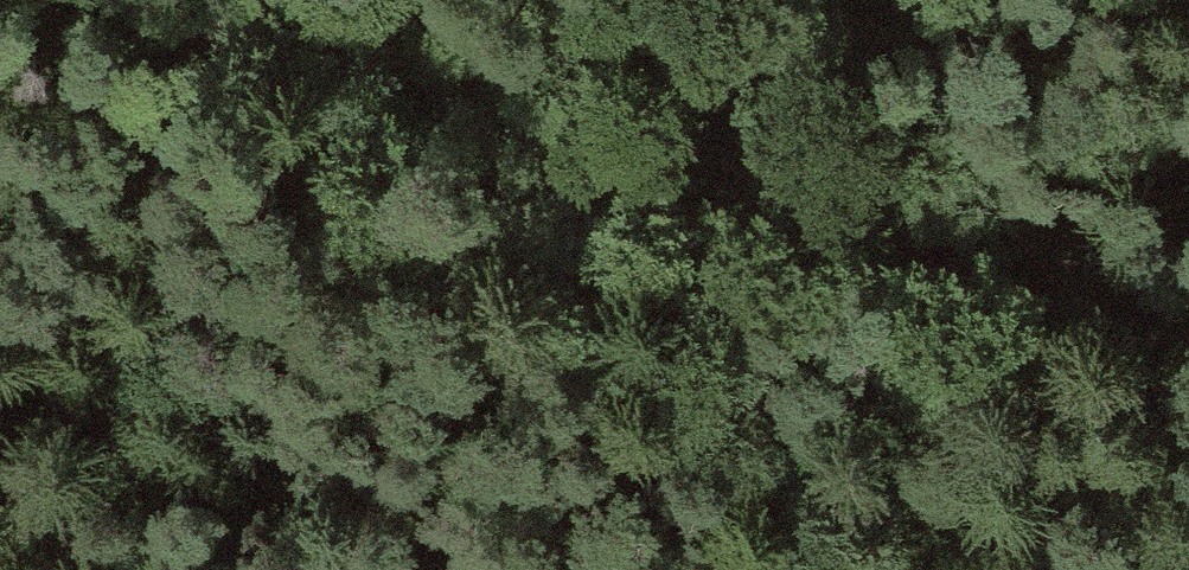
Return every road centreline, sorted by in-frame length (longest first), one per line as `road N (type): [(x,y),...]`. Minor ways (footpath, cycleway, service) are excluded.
road 1 (track): [(1188,283),(174,0)]
road 2 (track): [(772,569),(116,0)]

